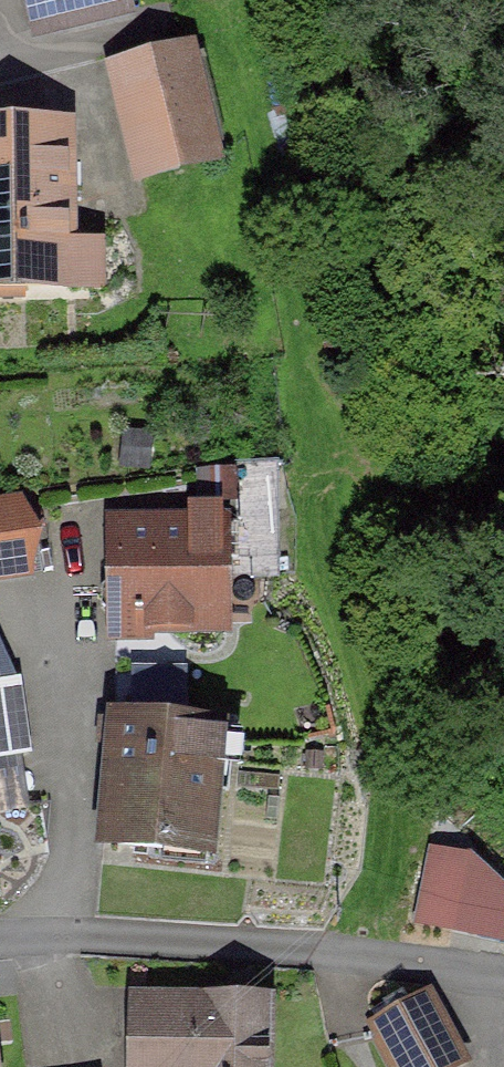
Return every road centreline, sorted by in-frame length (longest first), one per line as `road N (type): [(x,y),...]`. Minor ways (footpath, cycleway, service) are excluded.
road 1 (residential): [(0,942),(68,937),(503,981)]

